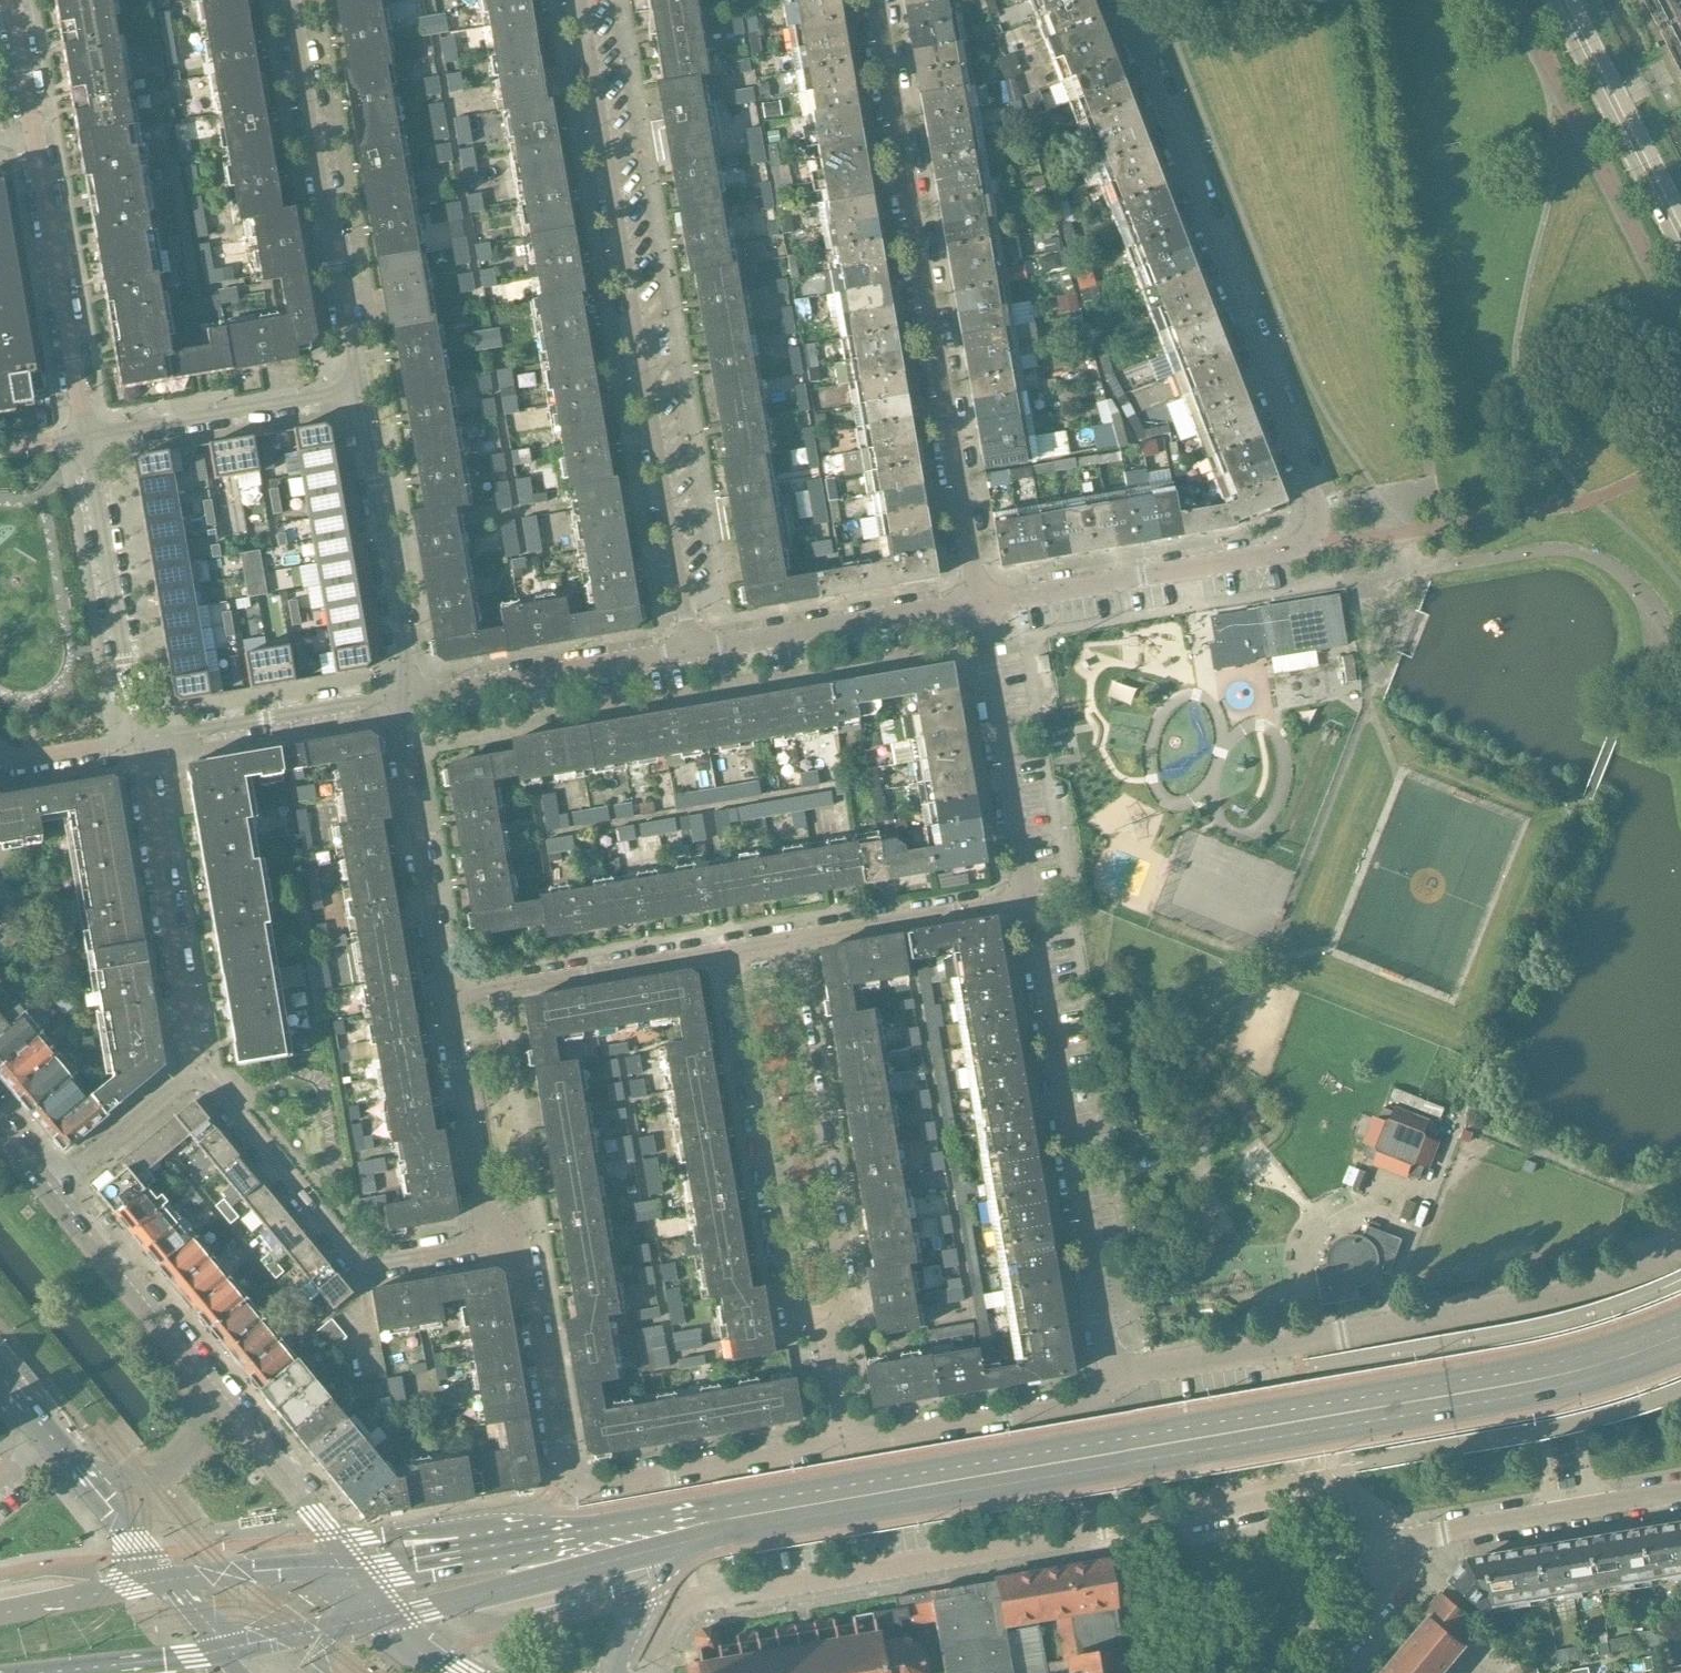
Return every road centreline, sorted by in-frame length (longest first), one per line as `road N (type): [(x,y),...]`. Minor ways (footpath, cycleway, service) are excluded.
road 1 (primary): [(1680,1336),(1506,1385),(684,1530)]
road 2 (residential): [(979,603),(1293,550),(1315,531),(1311,491),(1122,0)]
road 3 (residential): [(651,1672),(687,1606),(1318,1491)]
road 4 (residential): [(692,649),(580,0)]
road 5 (residential): [(875,0),(979,603)]
road 6 (residential): [(1111,1374),(1561,1294),(1680,1247)]
road 7 (residential): [(1027,898),(1111,1374)]
road 8 (residential): [(10,0),(83,437)]
road 9 (residential): [(191,1069),(362,1263),(499,1238)]
road 10 (residential): [(731,951),(791,1307),(821,1324)]
road 11 (residential): [(358,389),(290,0)]
road 12 (residential): [(821,1324),(843,1294),(781,943)]
road 13 (residential): [(138,739),(191,1069)]
road 14 (residential): [(403,697),(405,658),(358,389)]
road 15 (residential): [(83,437),(138,739)]
road 16 (residential): [(446,996),(399,739),(403,697)]
road 17 (residential): [(979,603),(1027,898)]
road 18 (residential): [(1403,1564),(1430,1535),(1680,1490)]
road 19 (residential): [(403,697),(692,649)]
road 20 (residential): [(692,649),(979,603)]
road 21 (residential): [(560,1476),(590,1489),(843,1447)]
road 22 (residential): [(446,996),(731,951)]
road 23 (residential): [(1111,1374),(1084,1405),(843,1447)]
road 24 (residential): [(83,437),(358,389)]
road 25 (primary): [(593,1549),(550,1525),(510,1520),(332,1540)]
road 26 (residential): [(138,739),(403,697)]
road 27 (secondary): [(1680,235),(1561,0)]
road 28 (residential): [(560,1476),(526,1264),(499,1238)]
road 29 (residential): [(781,943),(1027,898)]
road 30 (residential): [(499,1238),(478,1198),(446,996)]
road 31 (tertiary): [(197,1378),(45,1193)]
road 32 (tertiary): [(332,1540),(197,1378)]
road 33 (residential): [(45,1193),(191,1069)]
road 34 (tertiary): [(82,1476),(139,1481),(187,1455),(199,1420),(197,1378)]
road 35 (primary): [(535,1563),(483,1551),(349,1567)]
road 36 (primary): [(349,1567),(168,1581)]
road 37 (primary): [(168,1581),(0,1611)]
road 38 (primary): [(380,1620),(489,1594),(535,1563)]
road 39 (residential): [(621,1672),(684,1530)]
road 40 (residential): [(1312,1672),(1403,1564)]
road 41 (residential): [(0,754),(28,759),(138,739)]
road 42 (tertiary): [(82,1476),(168,1581)]
road 43 (primary): [(94,1669),(218,1648)]
road 44 (residential): [(843,1447),(821,1324)]

